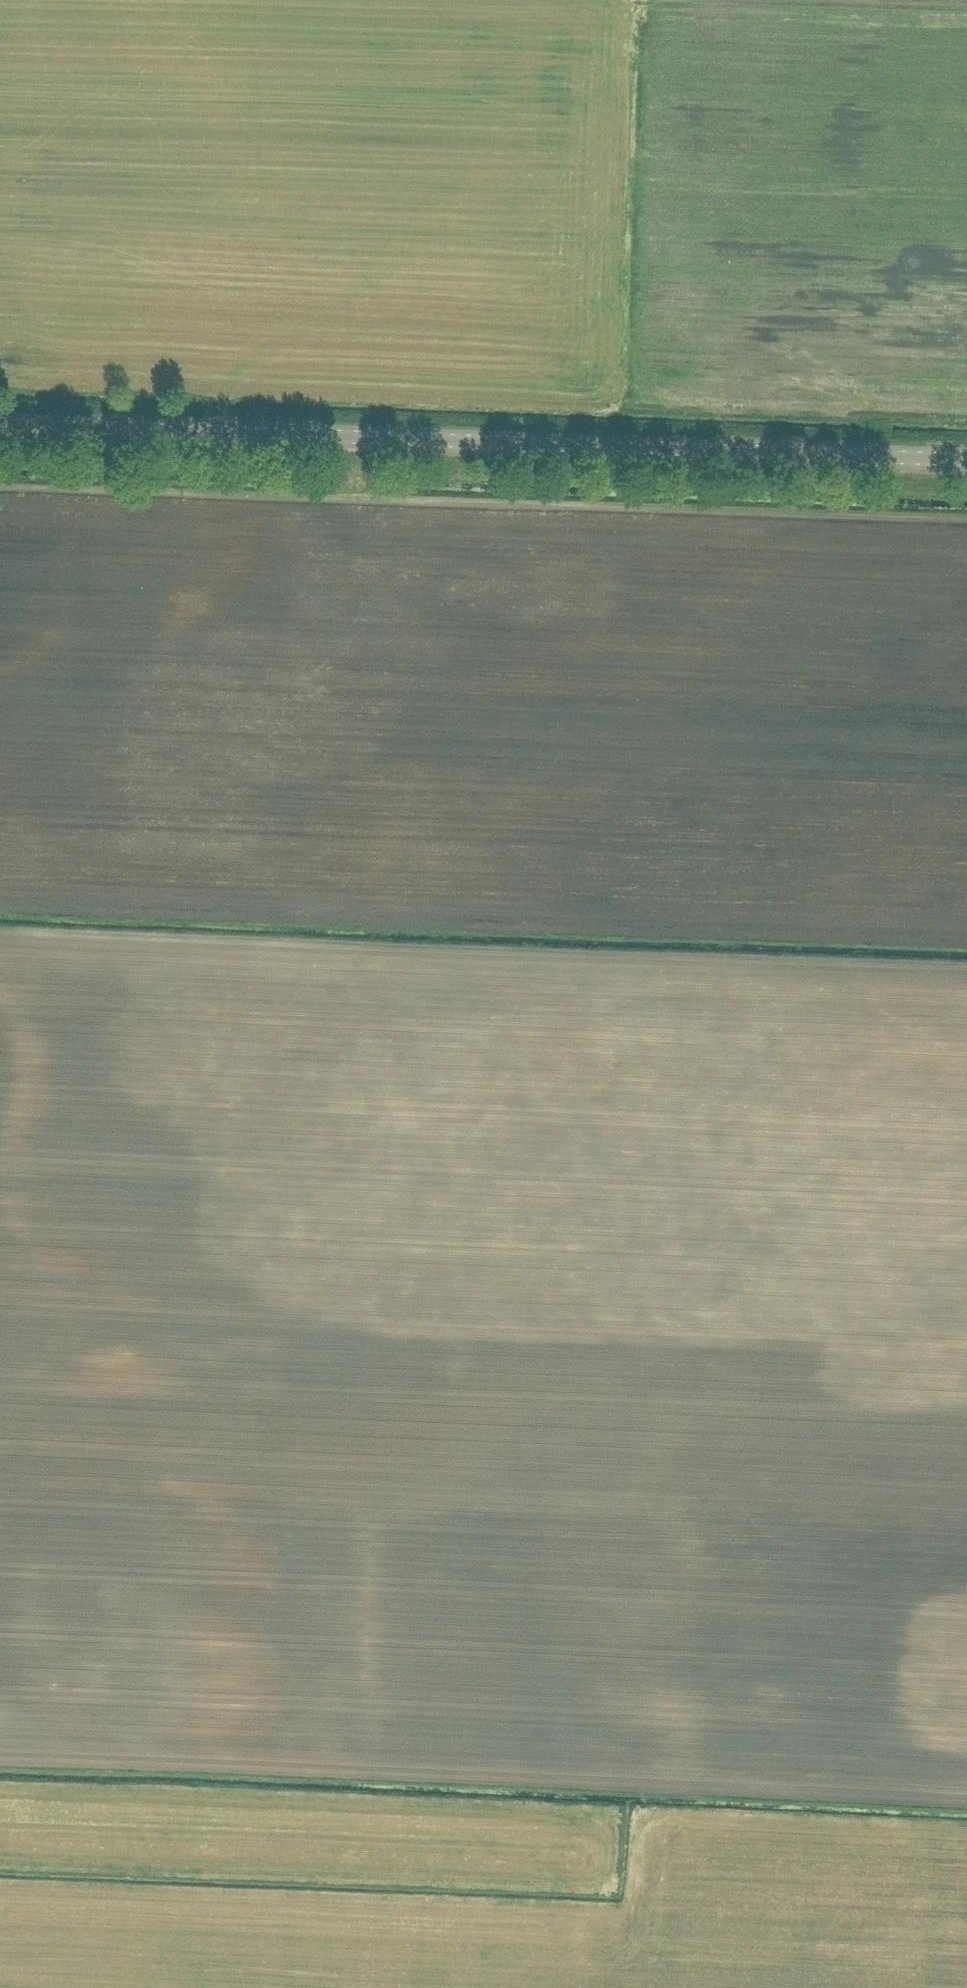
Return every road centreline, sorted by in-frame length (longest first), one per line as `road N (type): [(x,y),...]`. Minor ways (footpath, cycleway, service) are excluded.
road 1 (tertiary): [(0,421),(966,459)]

